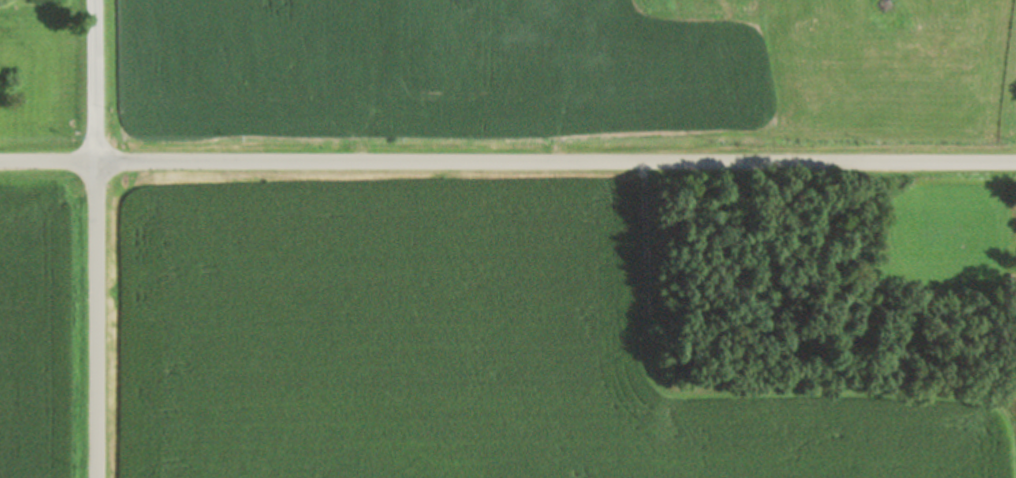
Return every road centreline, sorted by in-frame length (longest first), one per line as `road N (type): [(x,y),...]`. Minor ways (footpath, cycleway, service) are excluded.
road 1 (residential): [(1015,163),(0,162)]
road 2 (track): [(644,163),(646,357),(649,374),(667,392),(982,396),(1008,411),(1015,445)]
road 3 (tertiary): [(99,477),(94,0)]

